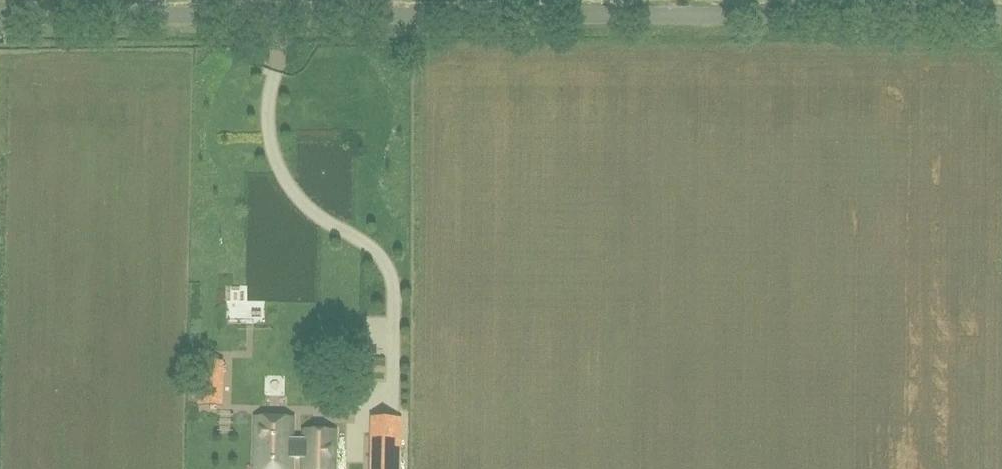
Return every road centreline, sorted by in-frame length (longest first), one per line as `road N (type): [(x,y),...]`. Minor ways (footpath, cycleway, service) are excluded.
road 1 (unclassified): [(1001,13),(0,16)]

